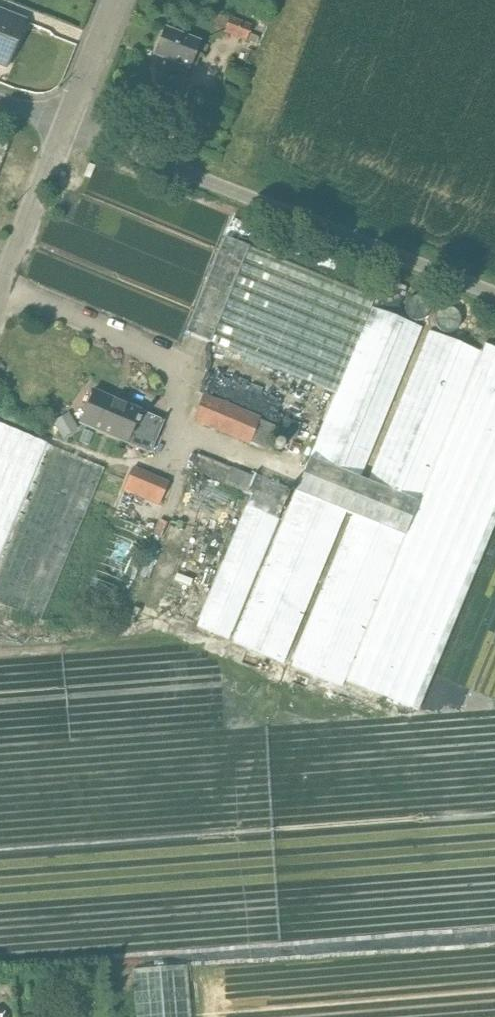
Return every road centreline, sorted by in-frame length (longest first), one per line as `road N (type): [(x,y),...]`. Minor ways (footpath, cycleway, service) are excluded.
road 1 (unclassified): [(494,292),(69,117)]
road 2 (residential): [(0,296),(69,117)]
road 3 (residential): [(69,117),(114,0)]

